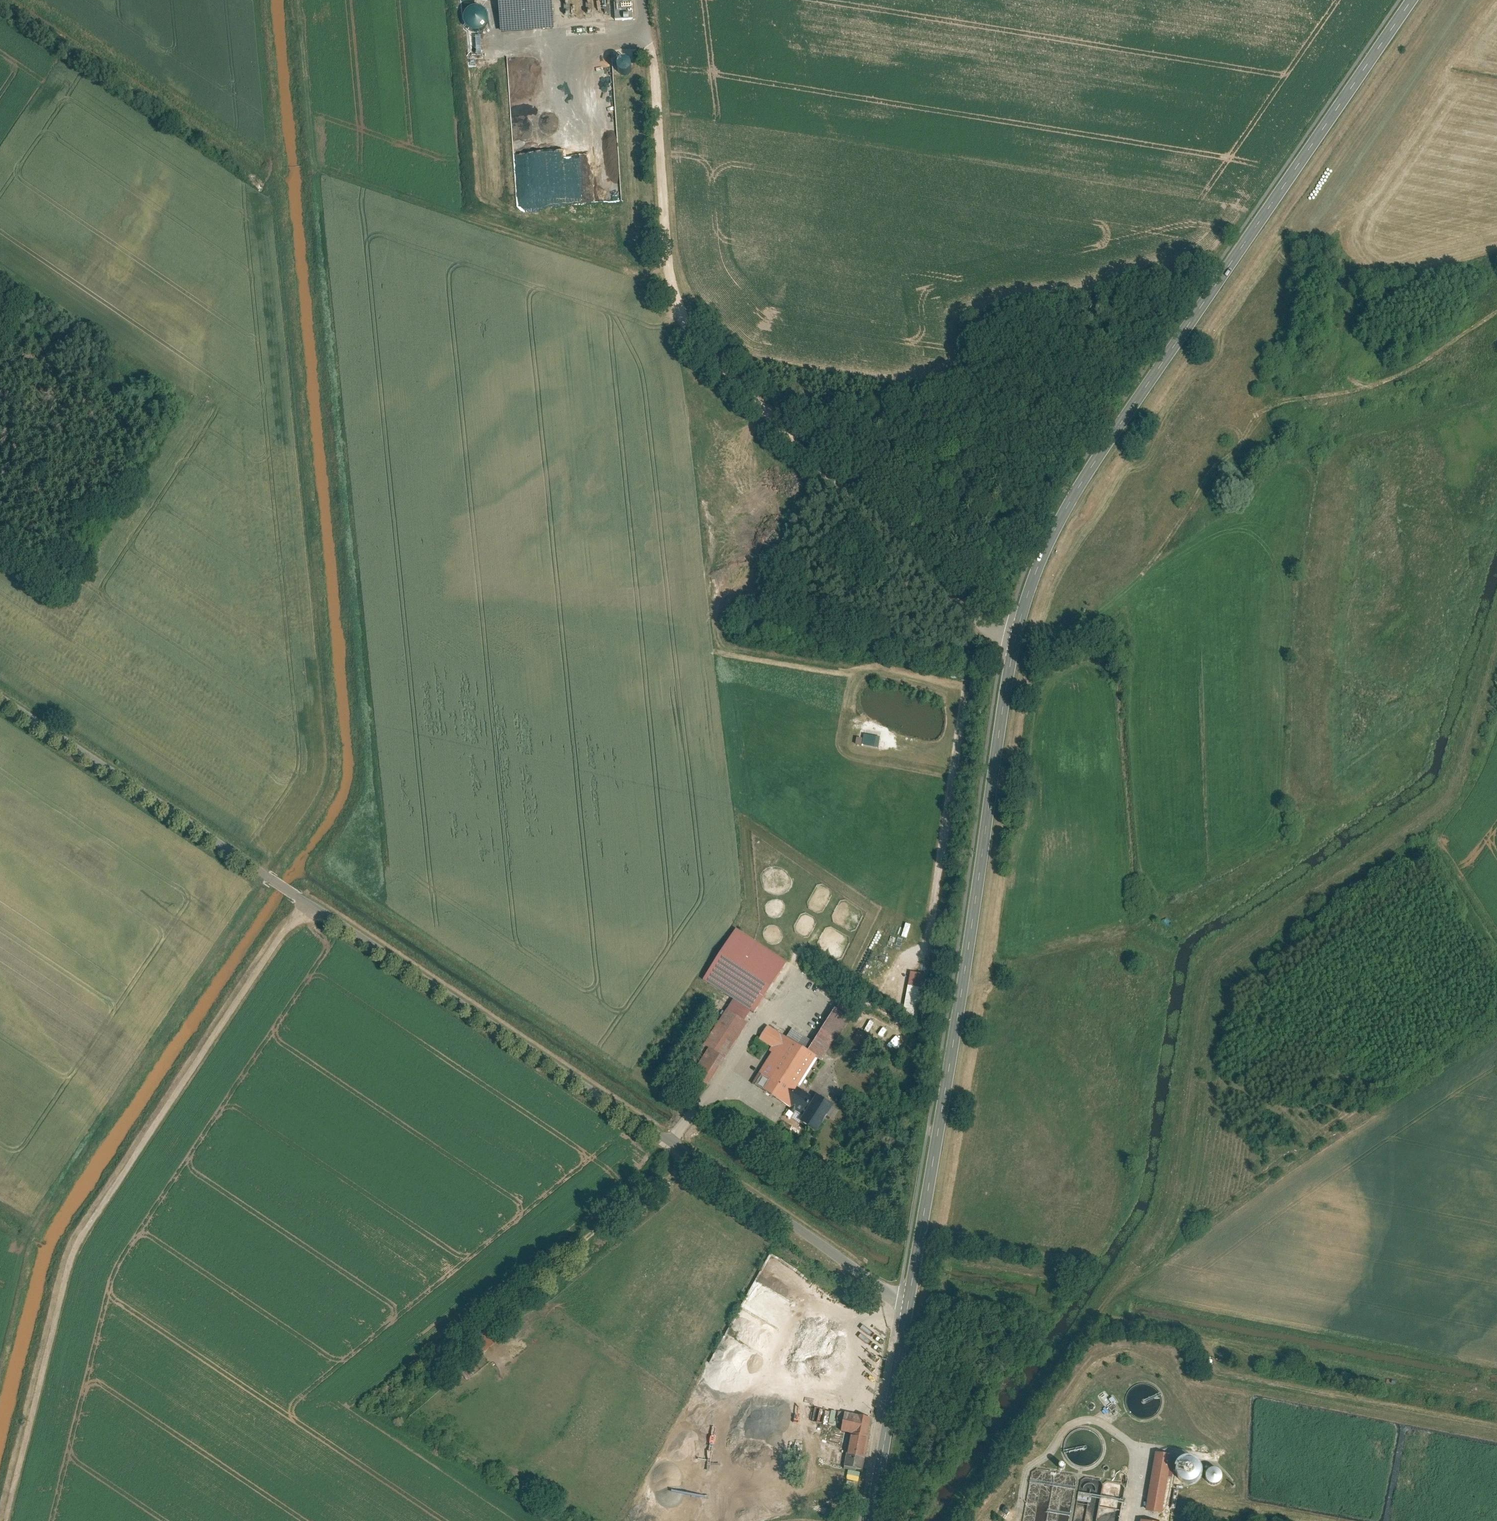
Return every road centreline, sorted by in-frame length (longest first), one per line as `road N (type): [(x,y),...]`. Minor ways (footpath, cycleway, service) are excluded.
road 1 (secondary): [(909,1310),(1009,679),(1042,542),(1412,0)]
road 2 (unclassified): [(0,699),(788,1221),(909,1310)]
road 3 (secondary): [(871,1520),(909,1310)]

